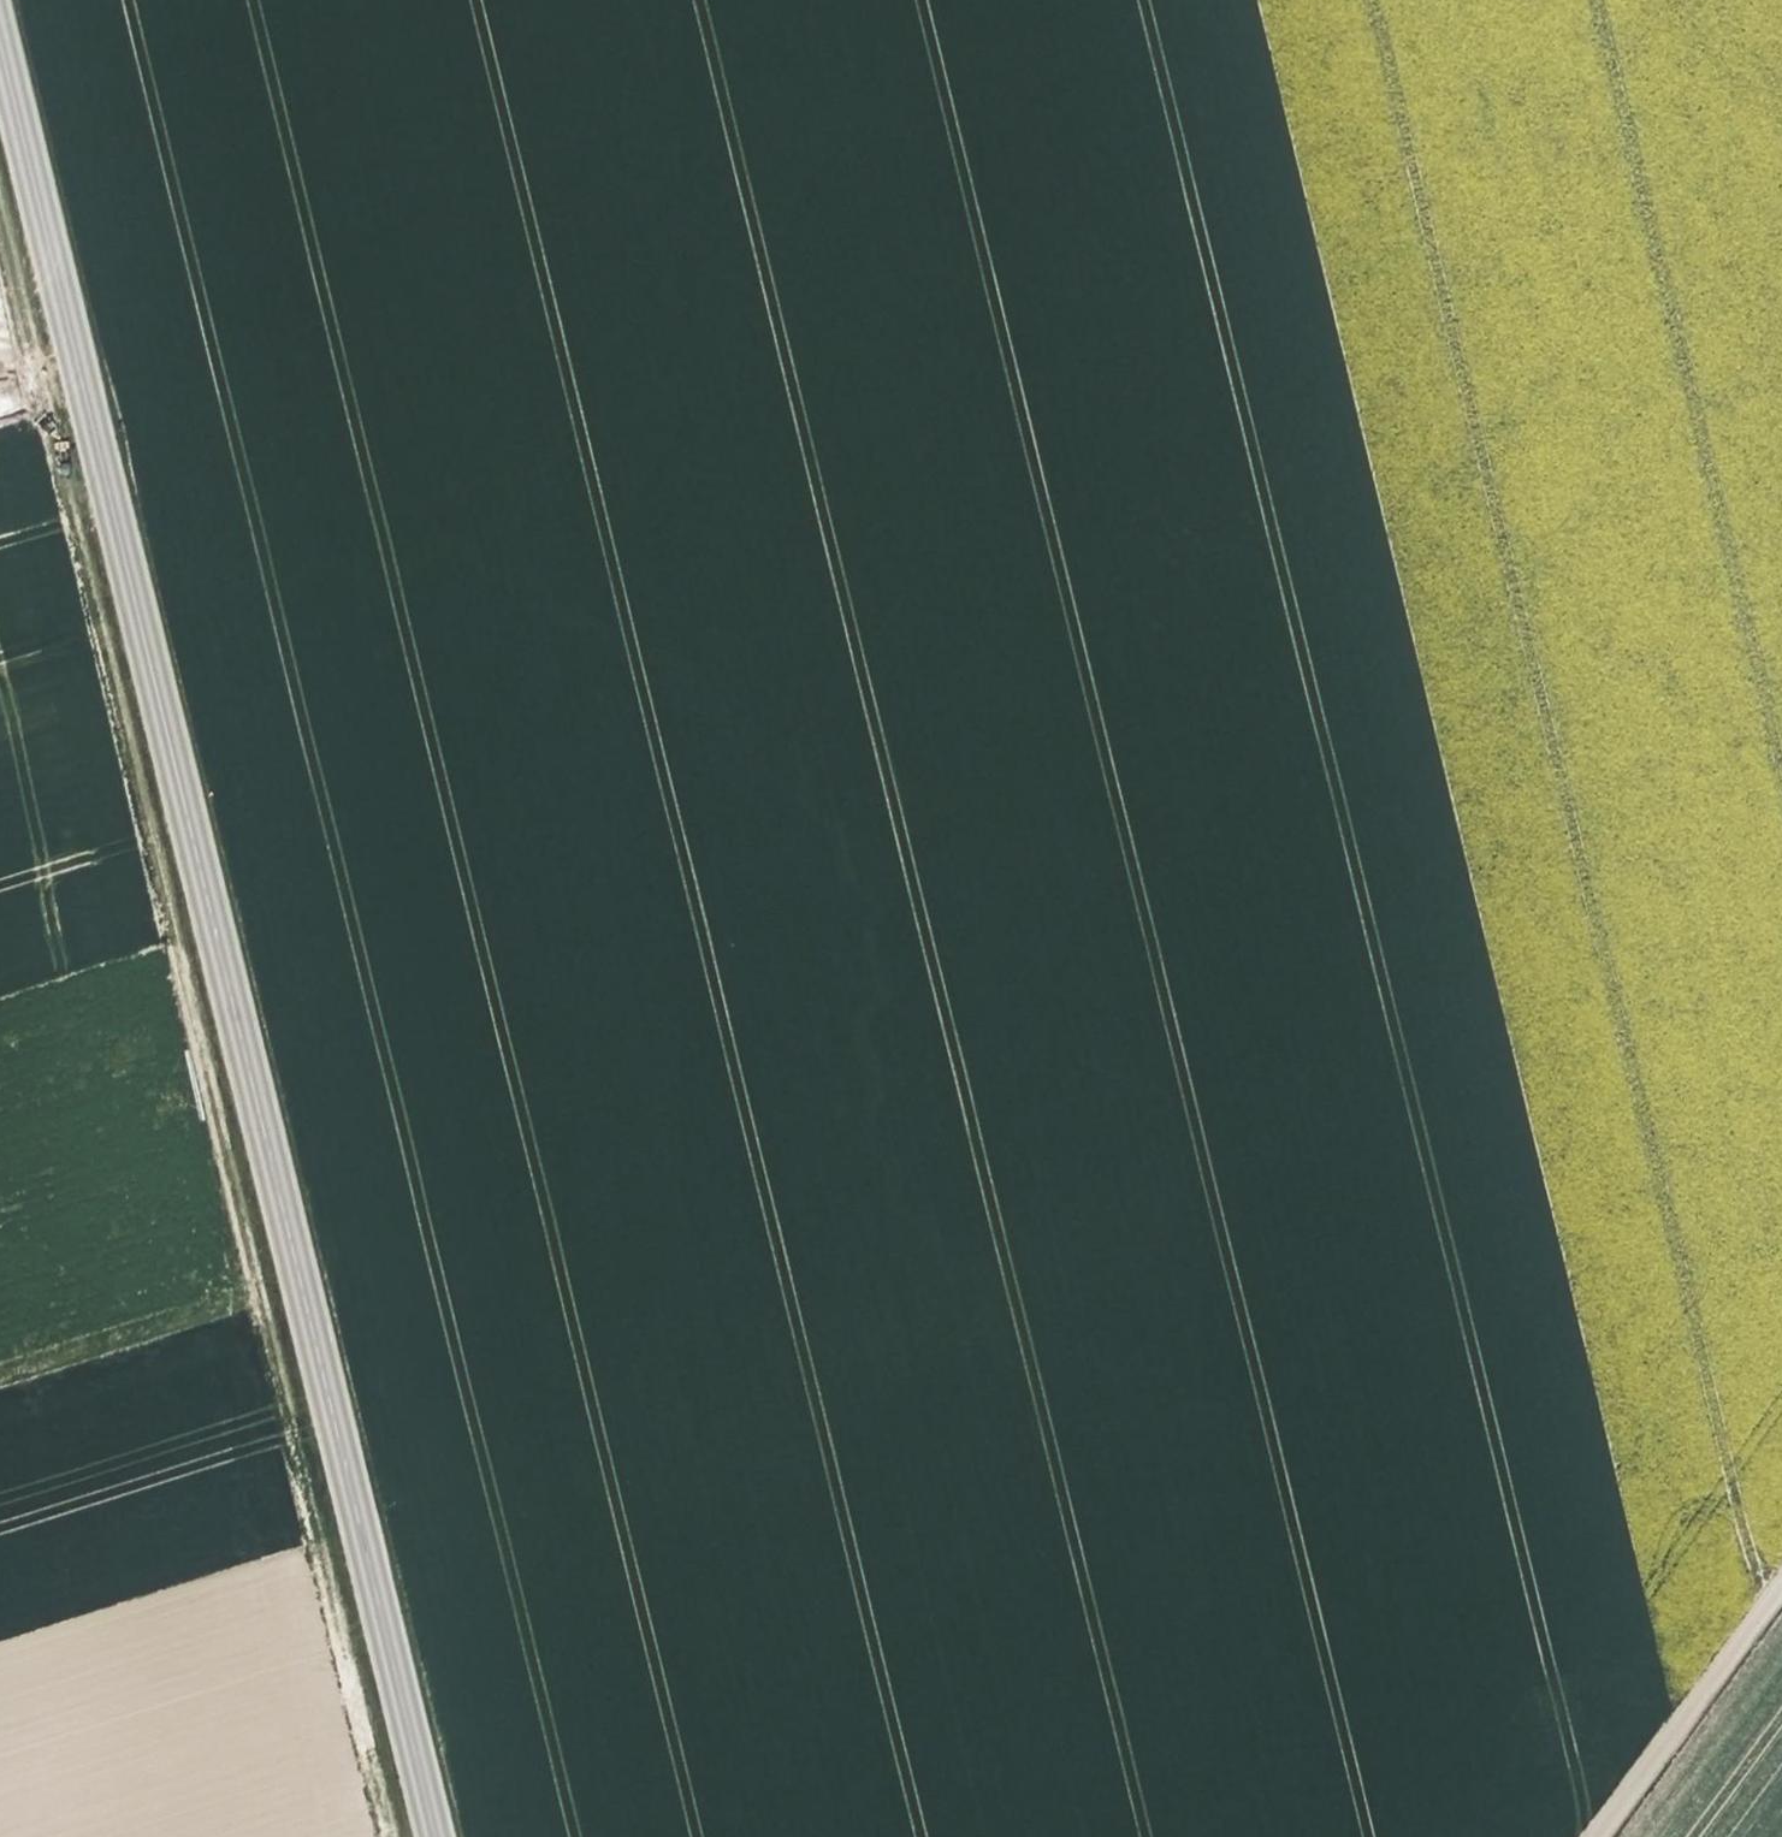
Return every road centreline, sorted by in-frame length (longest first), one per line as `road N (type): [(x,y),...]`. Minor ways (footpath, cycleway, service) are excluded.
road 1 (unclassified): [(437,1836),(0,43)]
road 2 (track): [(1781,1599),(1607,1836)]

